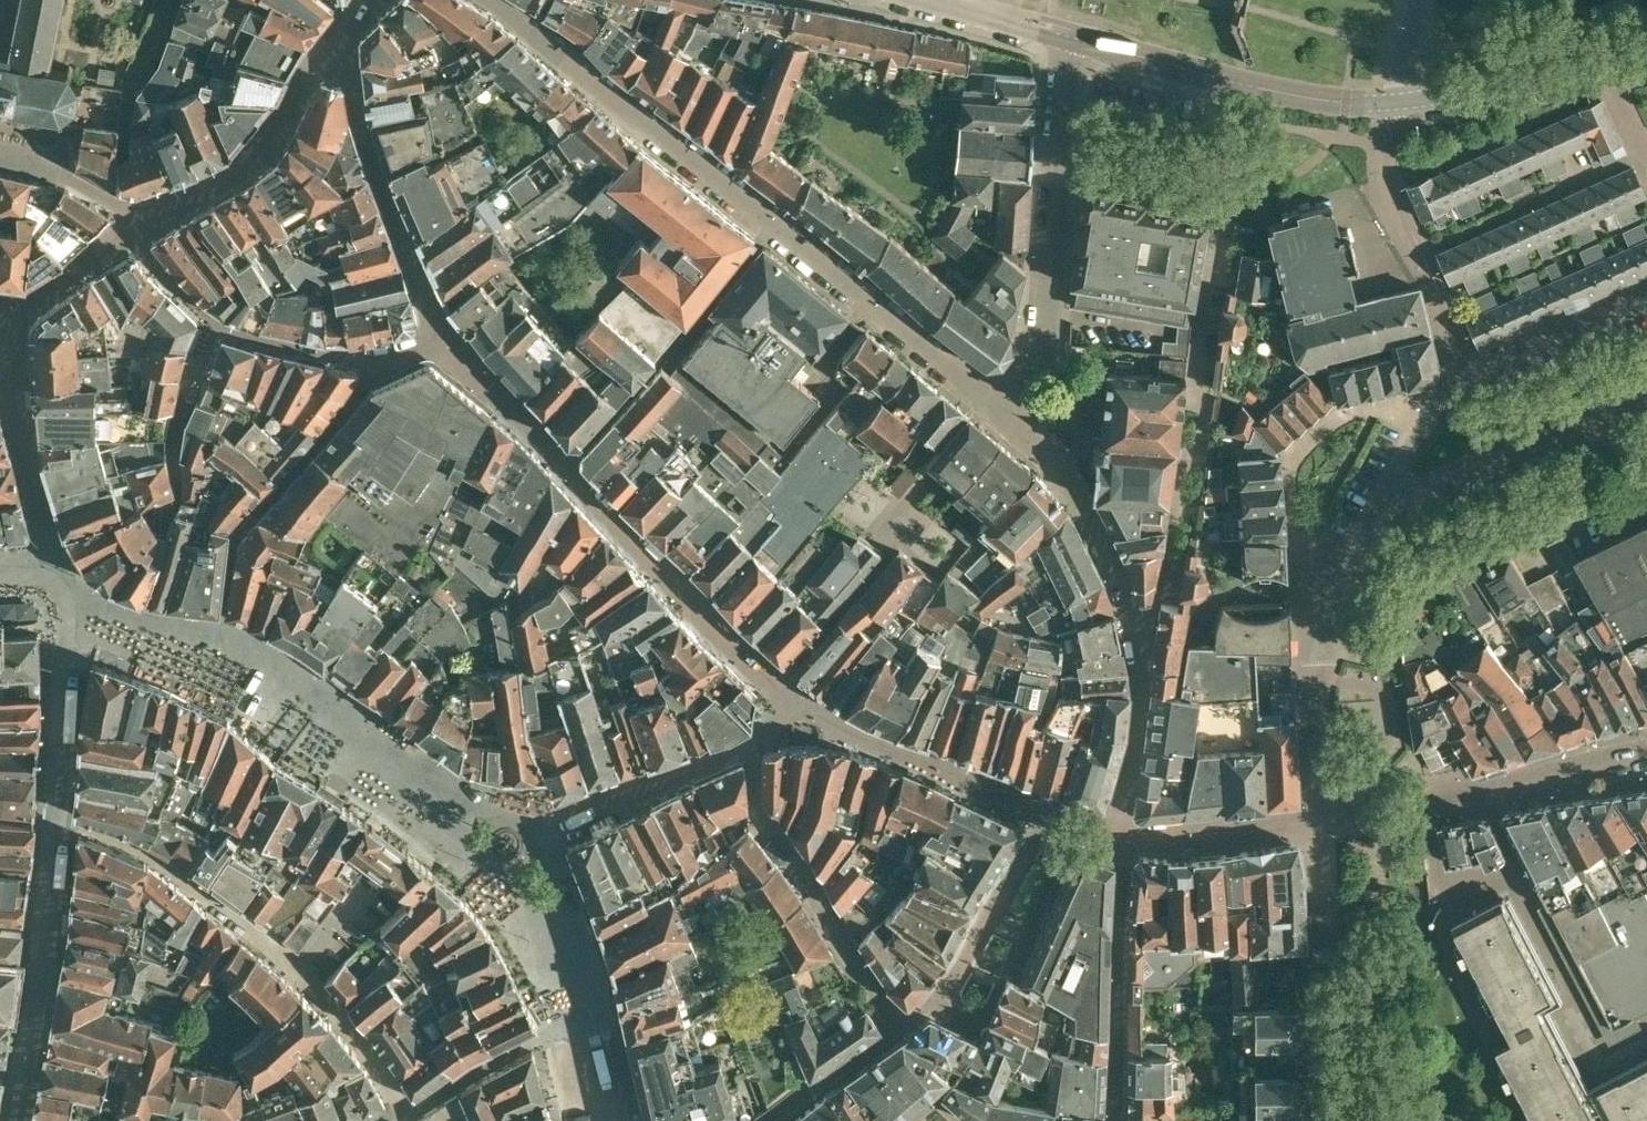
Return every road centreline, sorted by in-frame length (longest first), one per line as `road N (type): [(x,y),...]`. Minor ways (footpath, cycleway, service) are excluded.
road 1 (residential): [(1646,748),(1397,814),(1327,820),(1320,664),(1331,609),(1443,397),(1473,370)]
road 2 (residential): [(994,400),(492,0)]
road 3 (residential): [(1138,639),(1142,702),(1122,813),(1116,1120)]
road 4 (residential): [(407,1112),(314,987),(222,905),(171,867),(56,816)]
road 5 (residential): [(1138,639),(1172,552),(1183,466),(1199,448),(1204,412),(1194,389),(1219,215)]
road 6 (residential): [(602,1120),(574,1023),(407,1112)]
road 7 (residential): [(1473,370),(1390,176),(1396,101)]
road 8 (residential): [(994,400),(1078,496),(1113,561),(1138,639)]
road 9 (residential): [(1060,171),(1044,344),(1023,384),(994,400)]
road 10 (unclassified): [(1396,101),(1609,68)]
road 11 (residential): [(1451,570),(1646,482)]
road 12 (residential): [(1473,370),(1646,294)]
road 13 (unclassified): [(1236,82),(1072,37)]
road 14 (residential): [(1219,215),(1060,171)]
road 15 (unclassified): [(1396,101),(1322,100),(1236,82)]
road 16 (residential): [(898,1029),(770,1120)]
road 17 (residential): [(22,1070),(45,927)]
road 18 (unclassified): [(1072,37),(935,0)]
road 19 (residential): [(1219,215),(1219,136),(1236,82)]
road 20 (residential): [(1072,37),(1060,171)]

